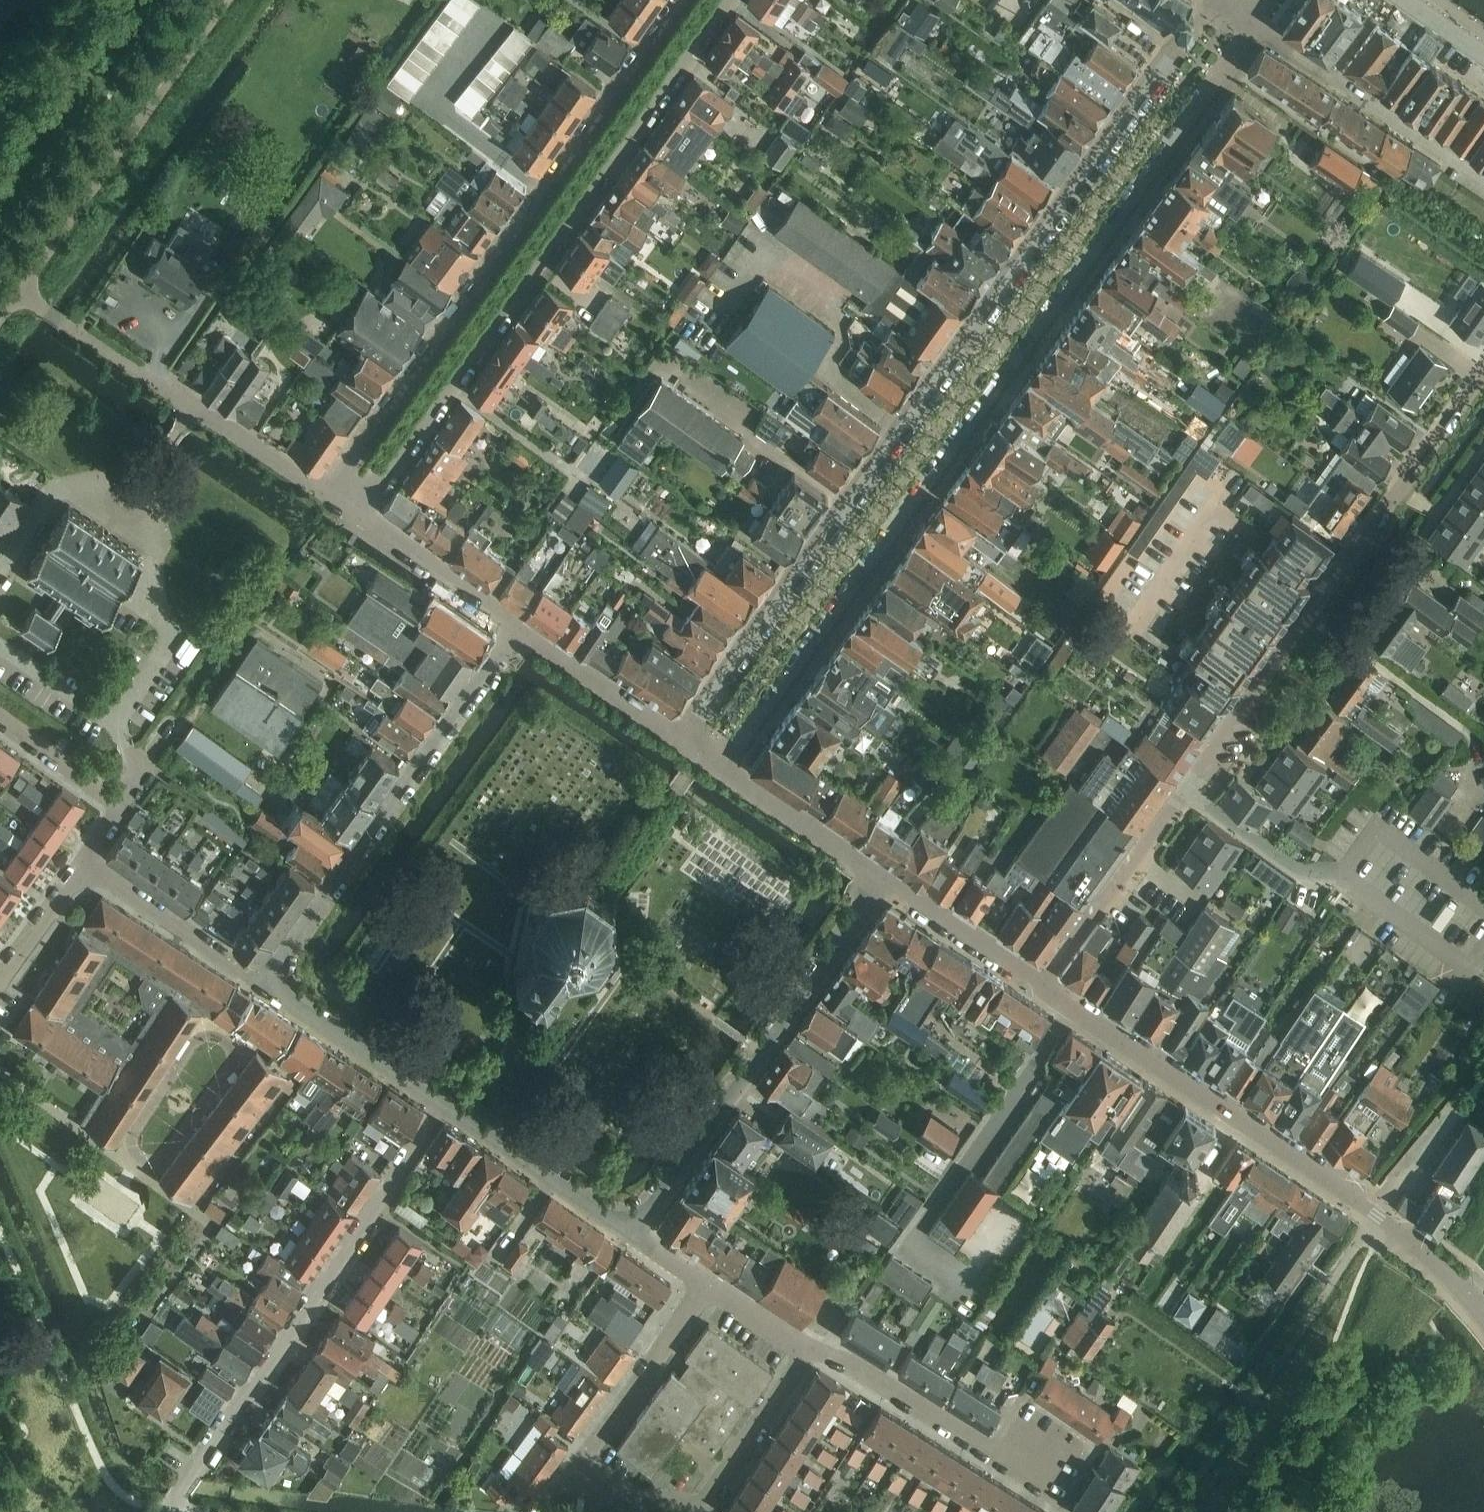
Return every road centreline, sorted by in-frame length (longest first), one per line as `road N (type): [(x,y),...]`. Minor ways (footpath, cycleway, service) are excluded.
road 1 (unclassified): [(1217,0),(676,737)]
road 2 (unclassified): [(725,768),(1252,24)]
road 3 (residential): [(1044,987),(1483,372)]
road 4 (residential): [(359,516),(729,0)]
road 5 (residential): [(680,0),(326,496)]
road 6 (residential): [(169,1511),(441,1103)]
road 7 (residential): [(261,984),(518,626)]
road 8 (residential): [(888,878),(631,1235)]
road 9 (unclassified): [(1375,1216),(1070,1004)]
road 10 (residential): [(1070,1004),(904,1242),(965,1284)]
road 11 (residential): [(326,496),(42,308)]
road 12 (residential): [(808,1347),(701,1500),(622,1496),(577,1467)]
road 13 (residential): [(1252,24),(1483,180)]
road 14 (residential): [(0,1069),(212,1224)]
road 15 (residential): [(1021,1476),(808,1347)]
road 16 (residential): [(631,1235),(441,1103)]
road 17 (residential): [(577,1467),(706,1283)]
road 18 (residential): [(83,864),(122,803),(0,718)]
road 19 (residential): [(441,1103),(261,984)]
road 20 (residential): [(261,984),(83,864)]
road 21 (unclassified): [(888,878),(725,768)]
road 22 (residential): [(518,626),(359,516)]
road 23 (residential): [(676,737),(518,626)]
road 24 (unclassified): [(1044,987),(888,878)]
road 25 (unclassified): [(1483,1319),(1458,1284),(1375,1216)]
road 26 (residential): [(0,980),(83,864)]
road 27 (residential): [(1375,1216),(1457,1108)]
road 28 (residential): [(808,1347),(706,1283)]

